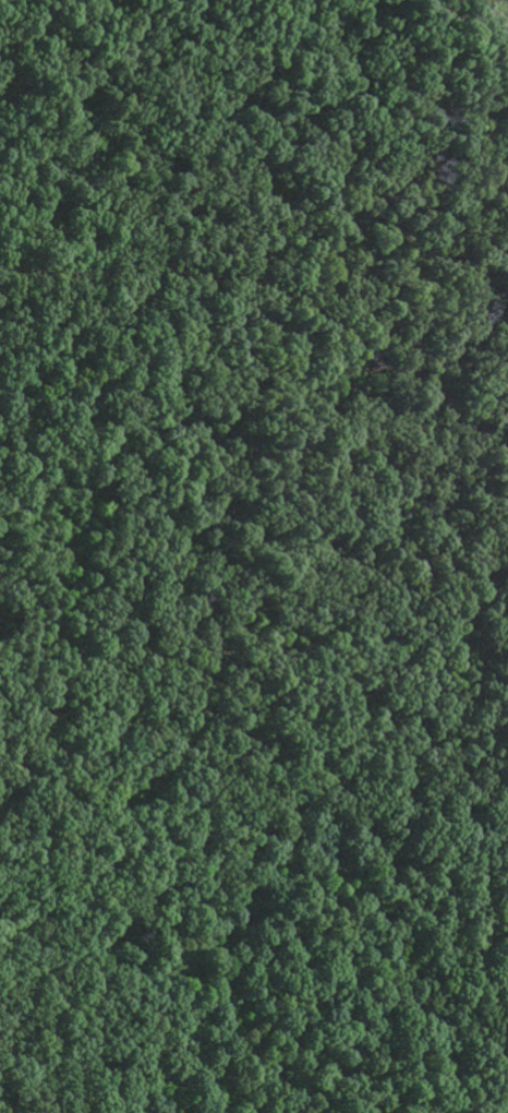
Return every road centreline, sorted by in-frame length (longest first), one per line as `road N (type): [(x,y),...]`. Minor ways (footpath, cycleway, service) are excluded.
road 1 (residential): [(507,452),(326,326),(242,283),(152,266),(0,260)]

